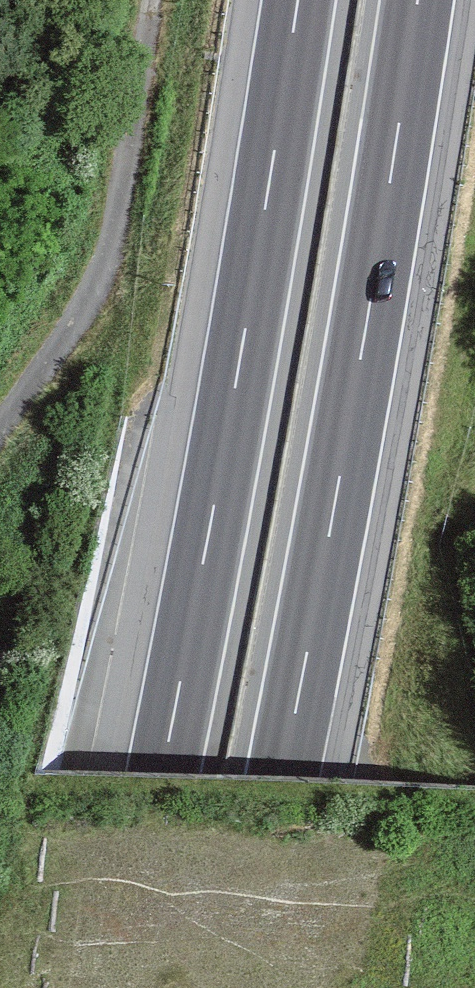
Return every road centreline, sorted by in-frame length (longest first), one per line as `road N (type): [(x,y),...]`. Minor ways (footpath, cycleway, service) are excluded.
road 1 (motorway): [(296,0),(212,513),(116,987)]
road 2 (motorway): [(238,987),(329,531),(416,0)]
road 3 (track): [(0,430),(89,302),(112,245),(154,0)]

